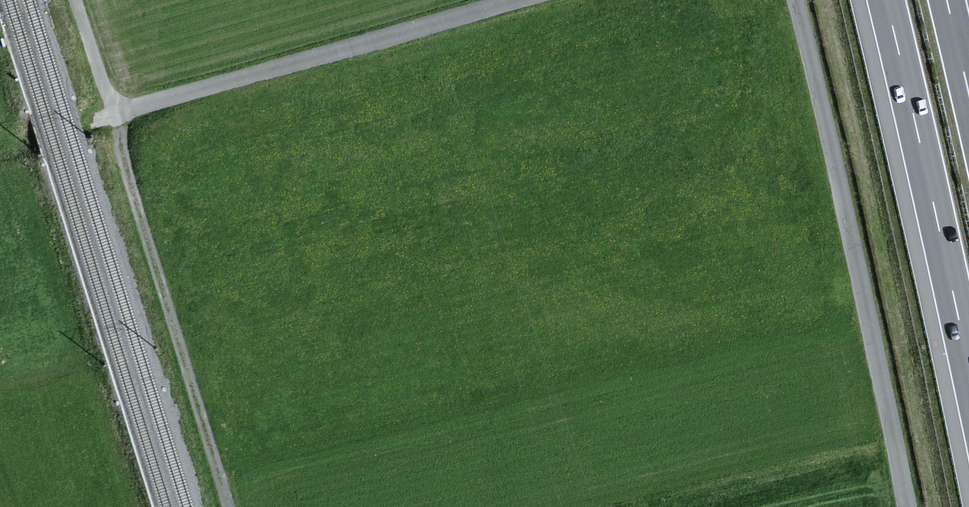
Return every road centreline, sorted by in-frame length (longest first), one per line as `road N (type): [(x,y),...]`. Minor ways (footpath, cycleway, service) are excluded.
road 1 (unclassified): [(71,0),(106,115),(517,0)]
road 2 (unclassified): [(906,506),(795,0)]
road 3 (track): [(229,506),(106,115)]
road 4 (motorway): [(886,0),(968,371)]

